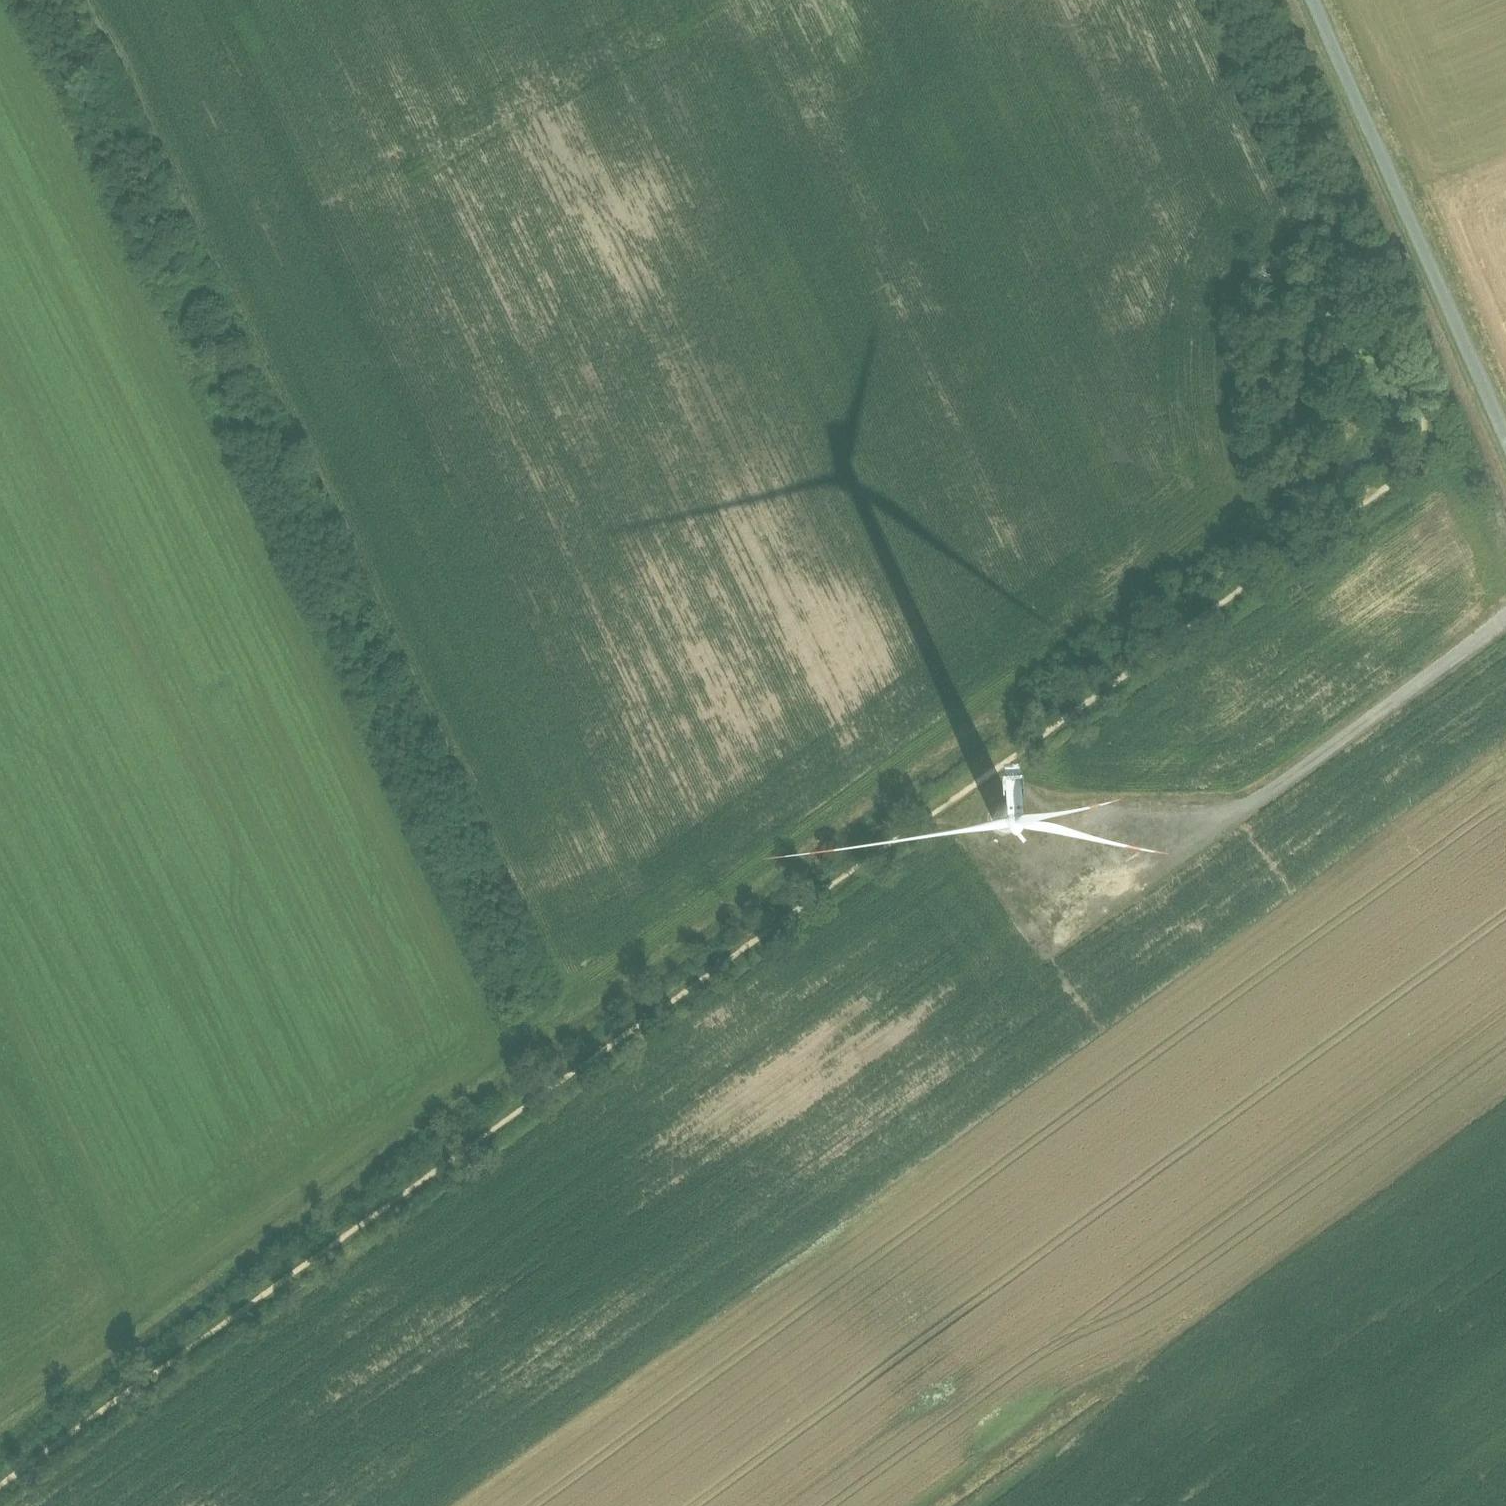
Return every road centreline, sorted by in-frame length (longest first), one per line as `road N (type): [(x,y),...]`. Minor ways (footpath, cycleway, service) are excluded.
road 1 (unclassified): [(1505,451),(1308,0)]

